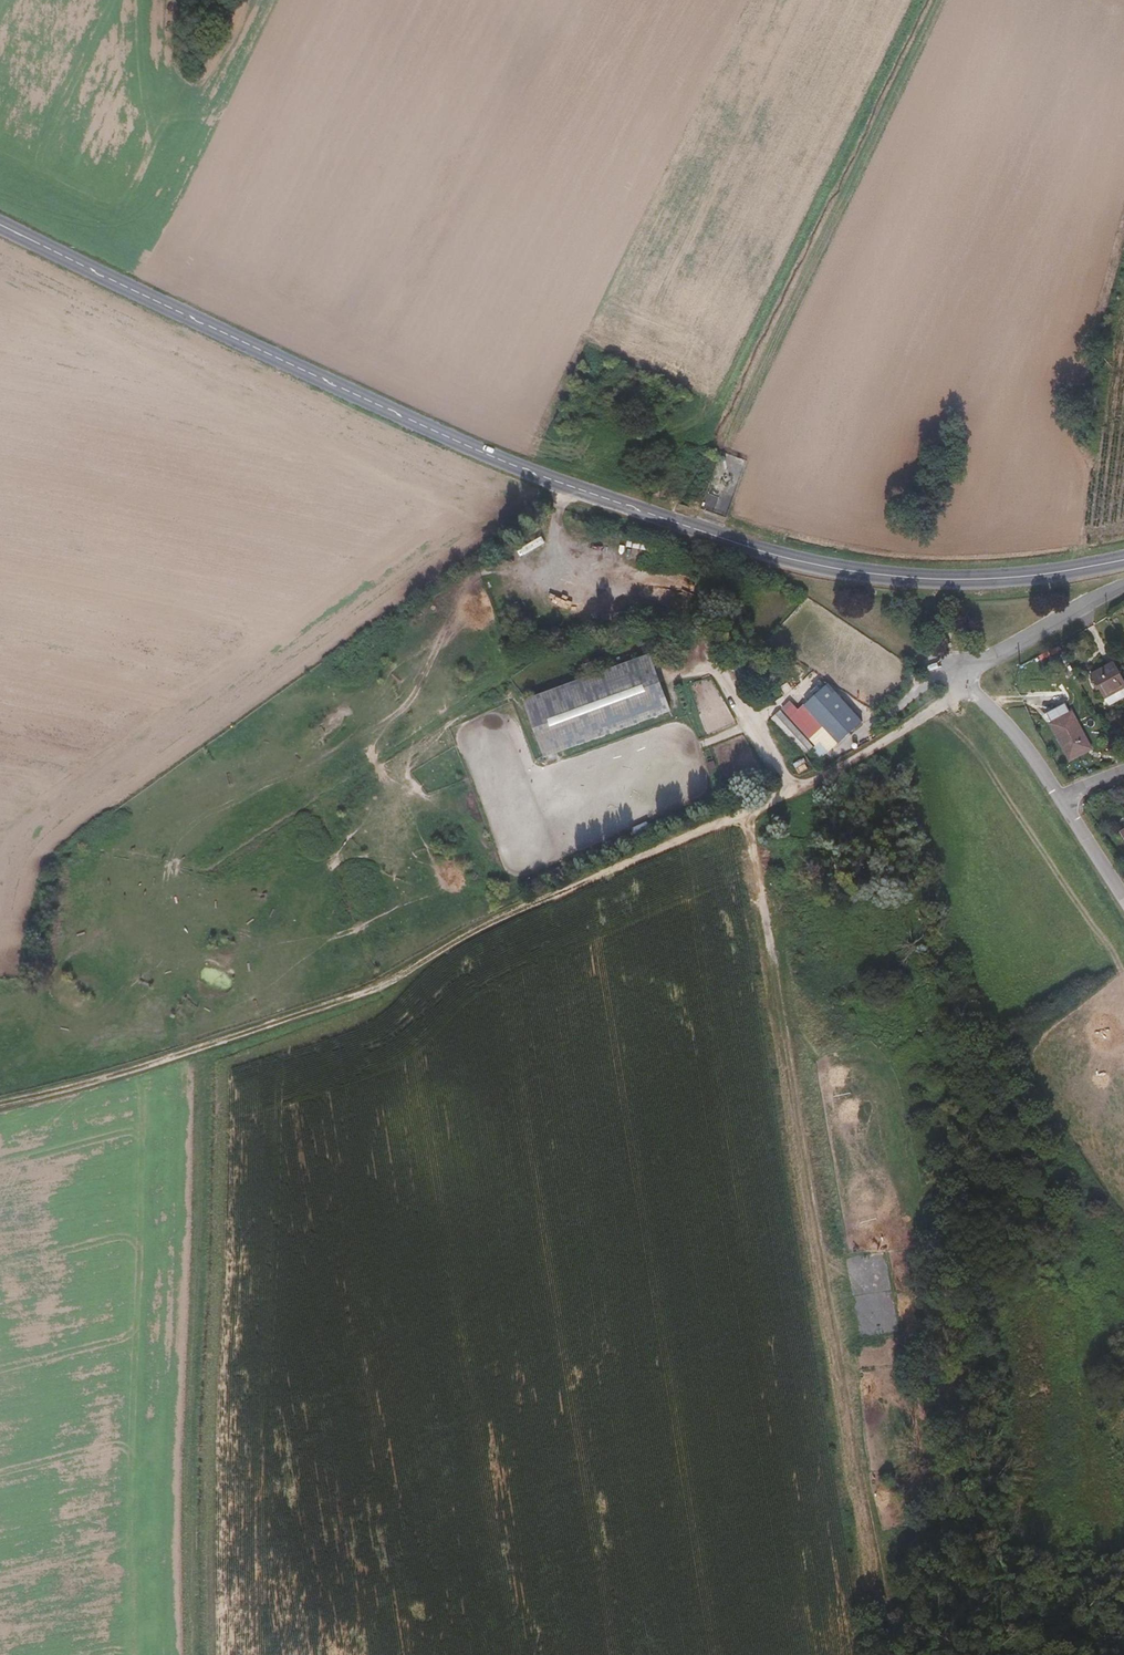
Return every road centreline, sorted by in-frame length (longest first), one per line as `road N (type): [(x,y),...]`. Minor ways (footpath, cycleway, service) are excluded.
road 1 (tertiary): [(1123,561),(951,579),(763,550),(442,435),(0,225)]
road 2 (track): [(897,1654),(892,1540),(848,1379),(799,1056),(746,819)]
road 3 (track): [(746,819),(465,940),(376,993),(91,1088),(0,1109)]
road 4 (residential): [(1123,585),(981,662),(964,681),(1060,796)]
road 5 (track): [(964,681),(907,728),(746,819)]
road 6 (residential): [(1060,796),(1123,899)]

